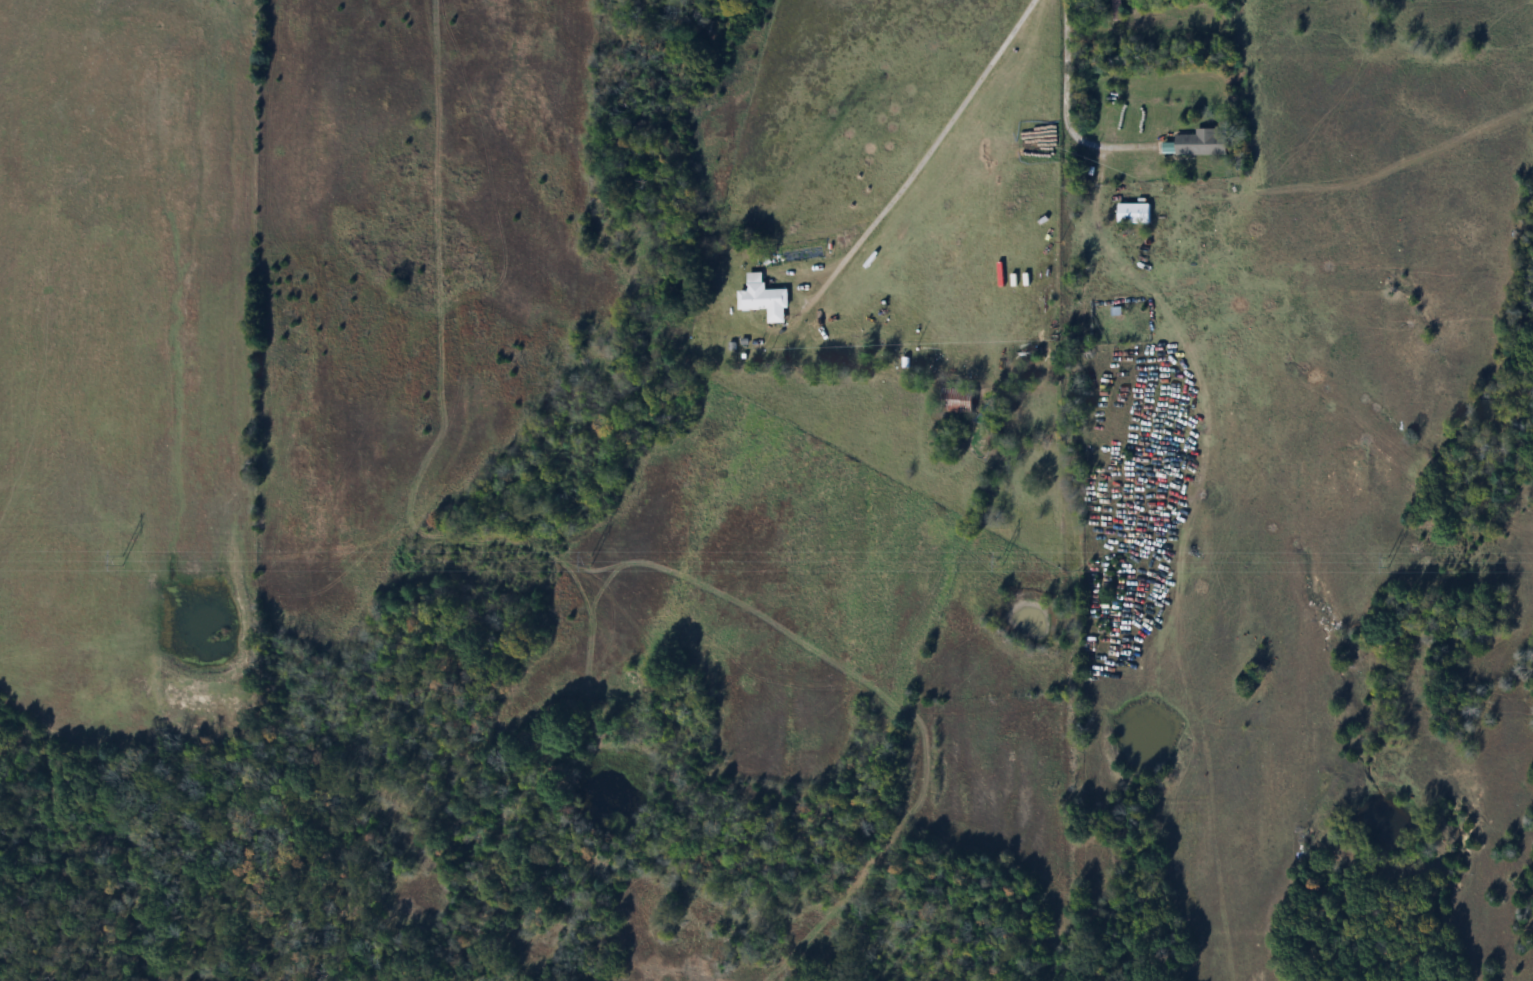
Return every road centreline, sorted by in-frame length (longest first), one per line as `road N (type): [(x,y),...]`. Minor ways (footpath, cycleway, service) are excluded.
road 1 (residential): [(1070,0),(1070,131),(1083,146),(1149,151),(1189,144)]

